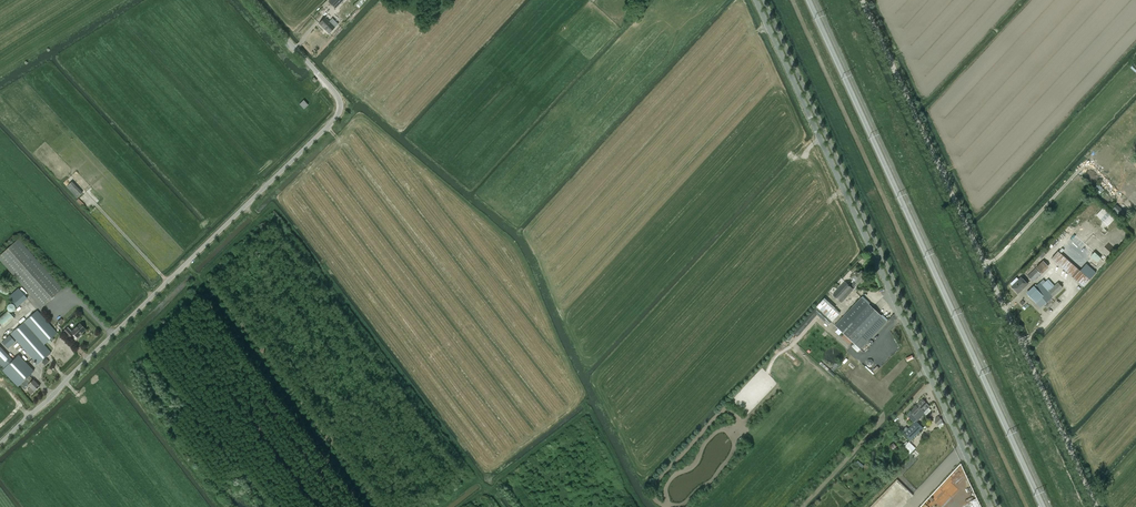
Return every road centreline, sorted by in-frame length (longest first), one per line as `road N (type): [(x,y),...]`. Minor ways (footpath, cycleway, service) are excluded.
road 1 (unclassified): [(0,443),(337,118),(338,98),(255,0)]
road 2 (unclassified): [(992,506),(756,0)]
road 3 (unclassified): [(1096,506),(861,0)]

